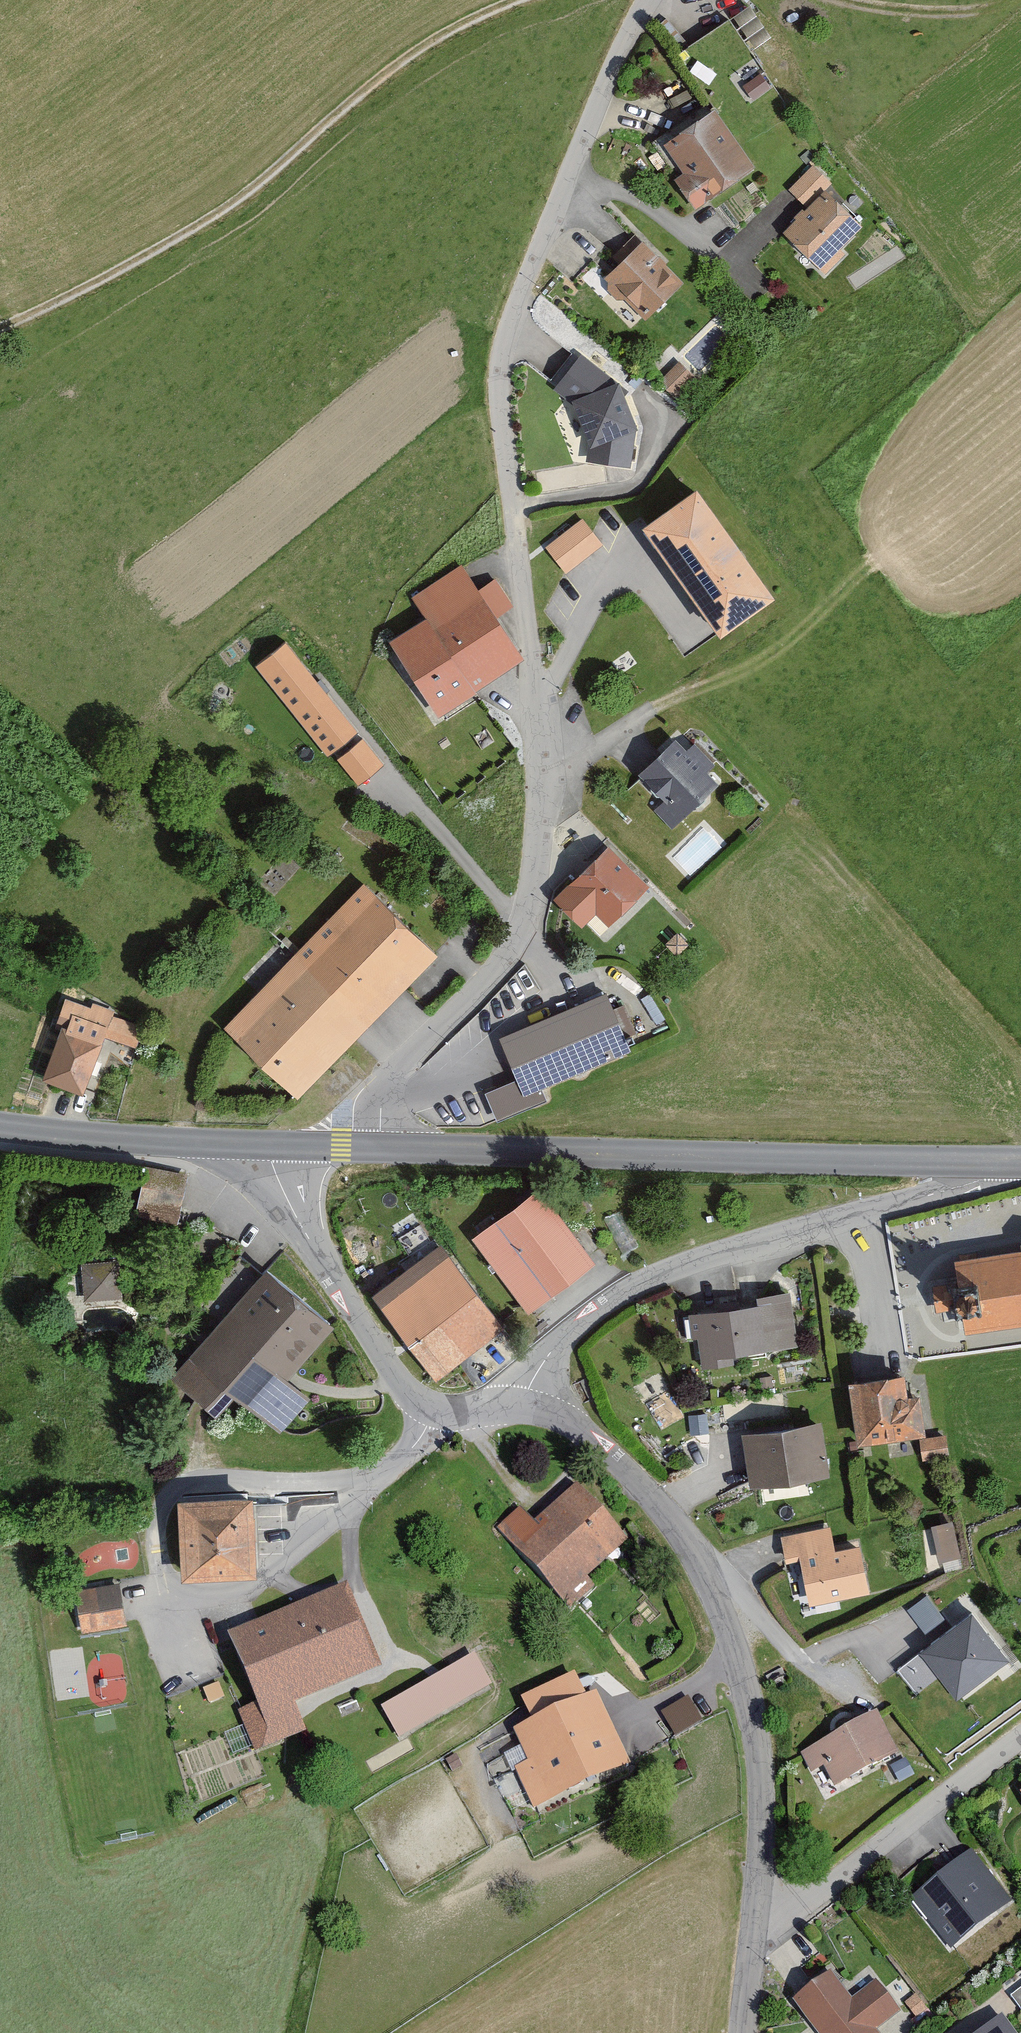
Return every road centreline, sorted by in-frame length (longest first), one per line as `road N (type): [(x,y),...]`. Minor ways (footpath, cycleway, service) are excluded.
road 1 (residential): [(381,1151),(381,1108),(392,1076),(519,940),(532,901),(538,690),(496,398),(503,341),(561,182),(642,0)]
road 2 (residential): [(492,1407),(528,1406),(575,1426),(704,1581),(736,1678),(751,1782),(746,1942)]
road 3 (tertiary): [(1020,1164),(381,1151)]
road 4 (track): [(519,0),(393,69),(238,200),(0,327)]
road 5 (residential): [(1020,1172),(618,1282),(492,1407)]
road 6 (residential): [(267,1147),(287,1202),(412,1405),(436,1416),(492,1407)]
road 7 (residential): [(746,1942),(1020,1742)]
road 8 (tertiary): [(267,1147),(0,1129)]

